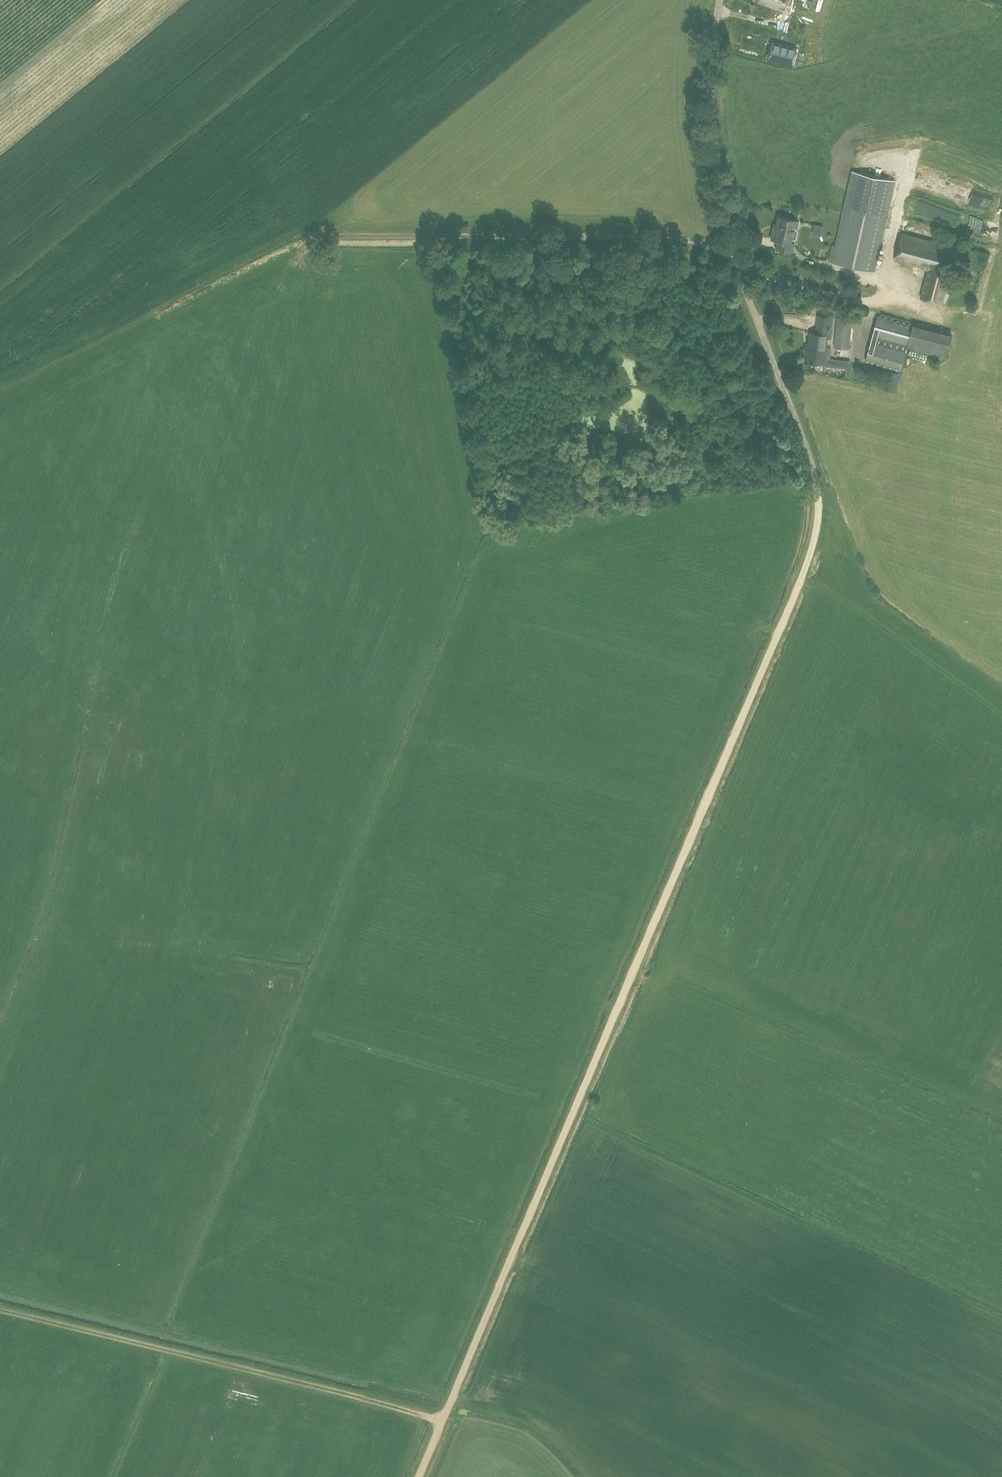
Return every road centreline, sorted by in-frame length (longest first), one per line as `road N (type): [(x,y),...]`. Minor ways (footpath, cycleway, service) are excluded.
road 1 (track): [(419,1476),(806,570),(819,493)]

